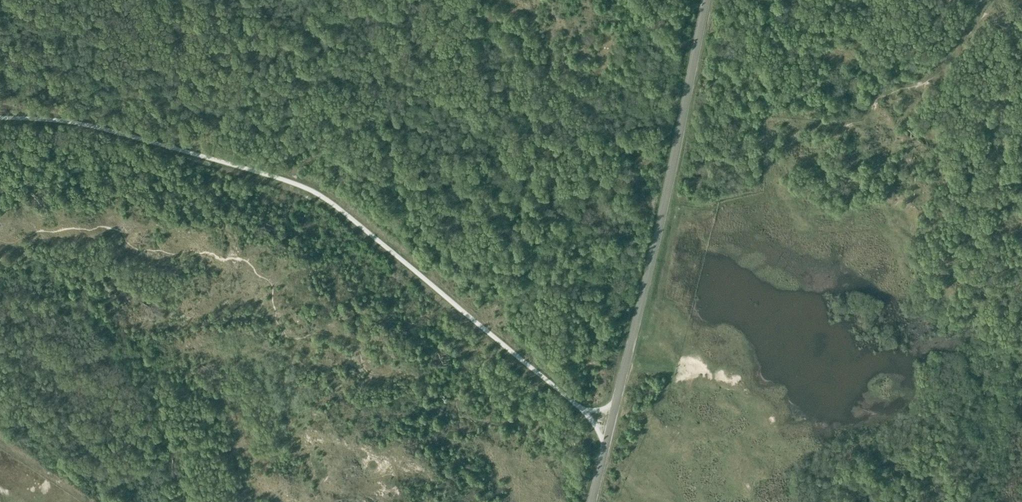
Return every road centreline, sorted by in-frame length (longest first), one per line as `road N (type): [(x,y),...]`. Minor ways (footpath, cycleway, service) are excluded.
road 1 (unclassified): [(591,501),(706,0)]

